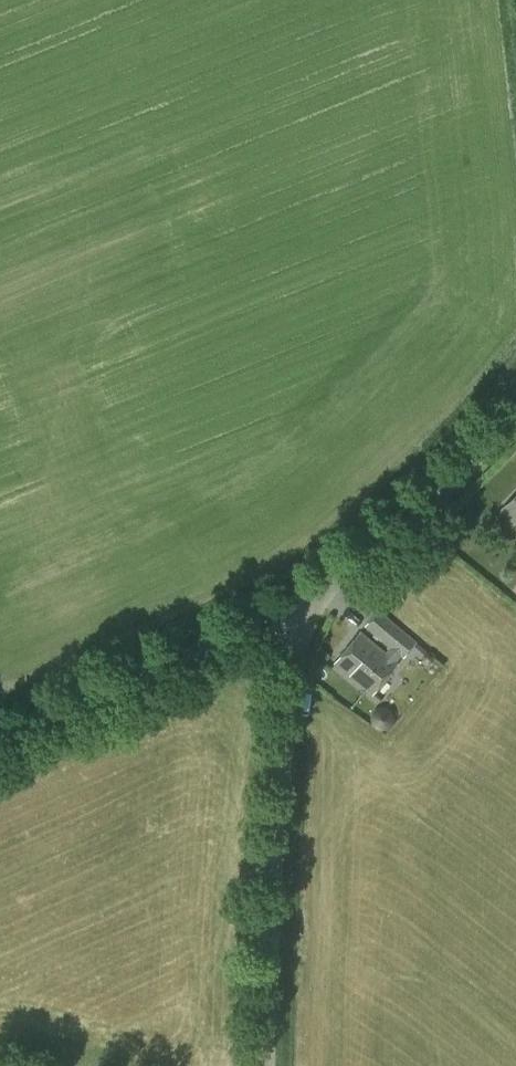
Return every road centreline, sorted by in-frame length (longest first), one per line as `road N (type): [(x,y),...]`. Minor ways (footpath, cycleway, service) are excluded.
road 1 (unclassified): [(269,1065),(270,853),(309,602)]
road 2 (unclassified): [(0,739),(309,602)]
road 3 (unclassified): [(309,602),(515,419)]

